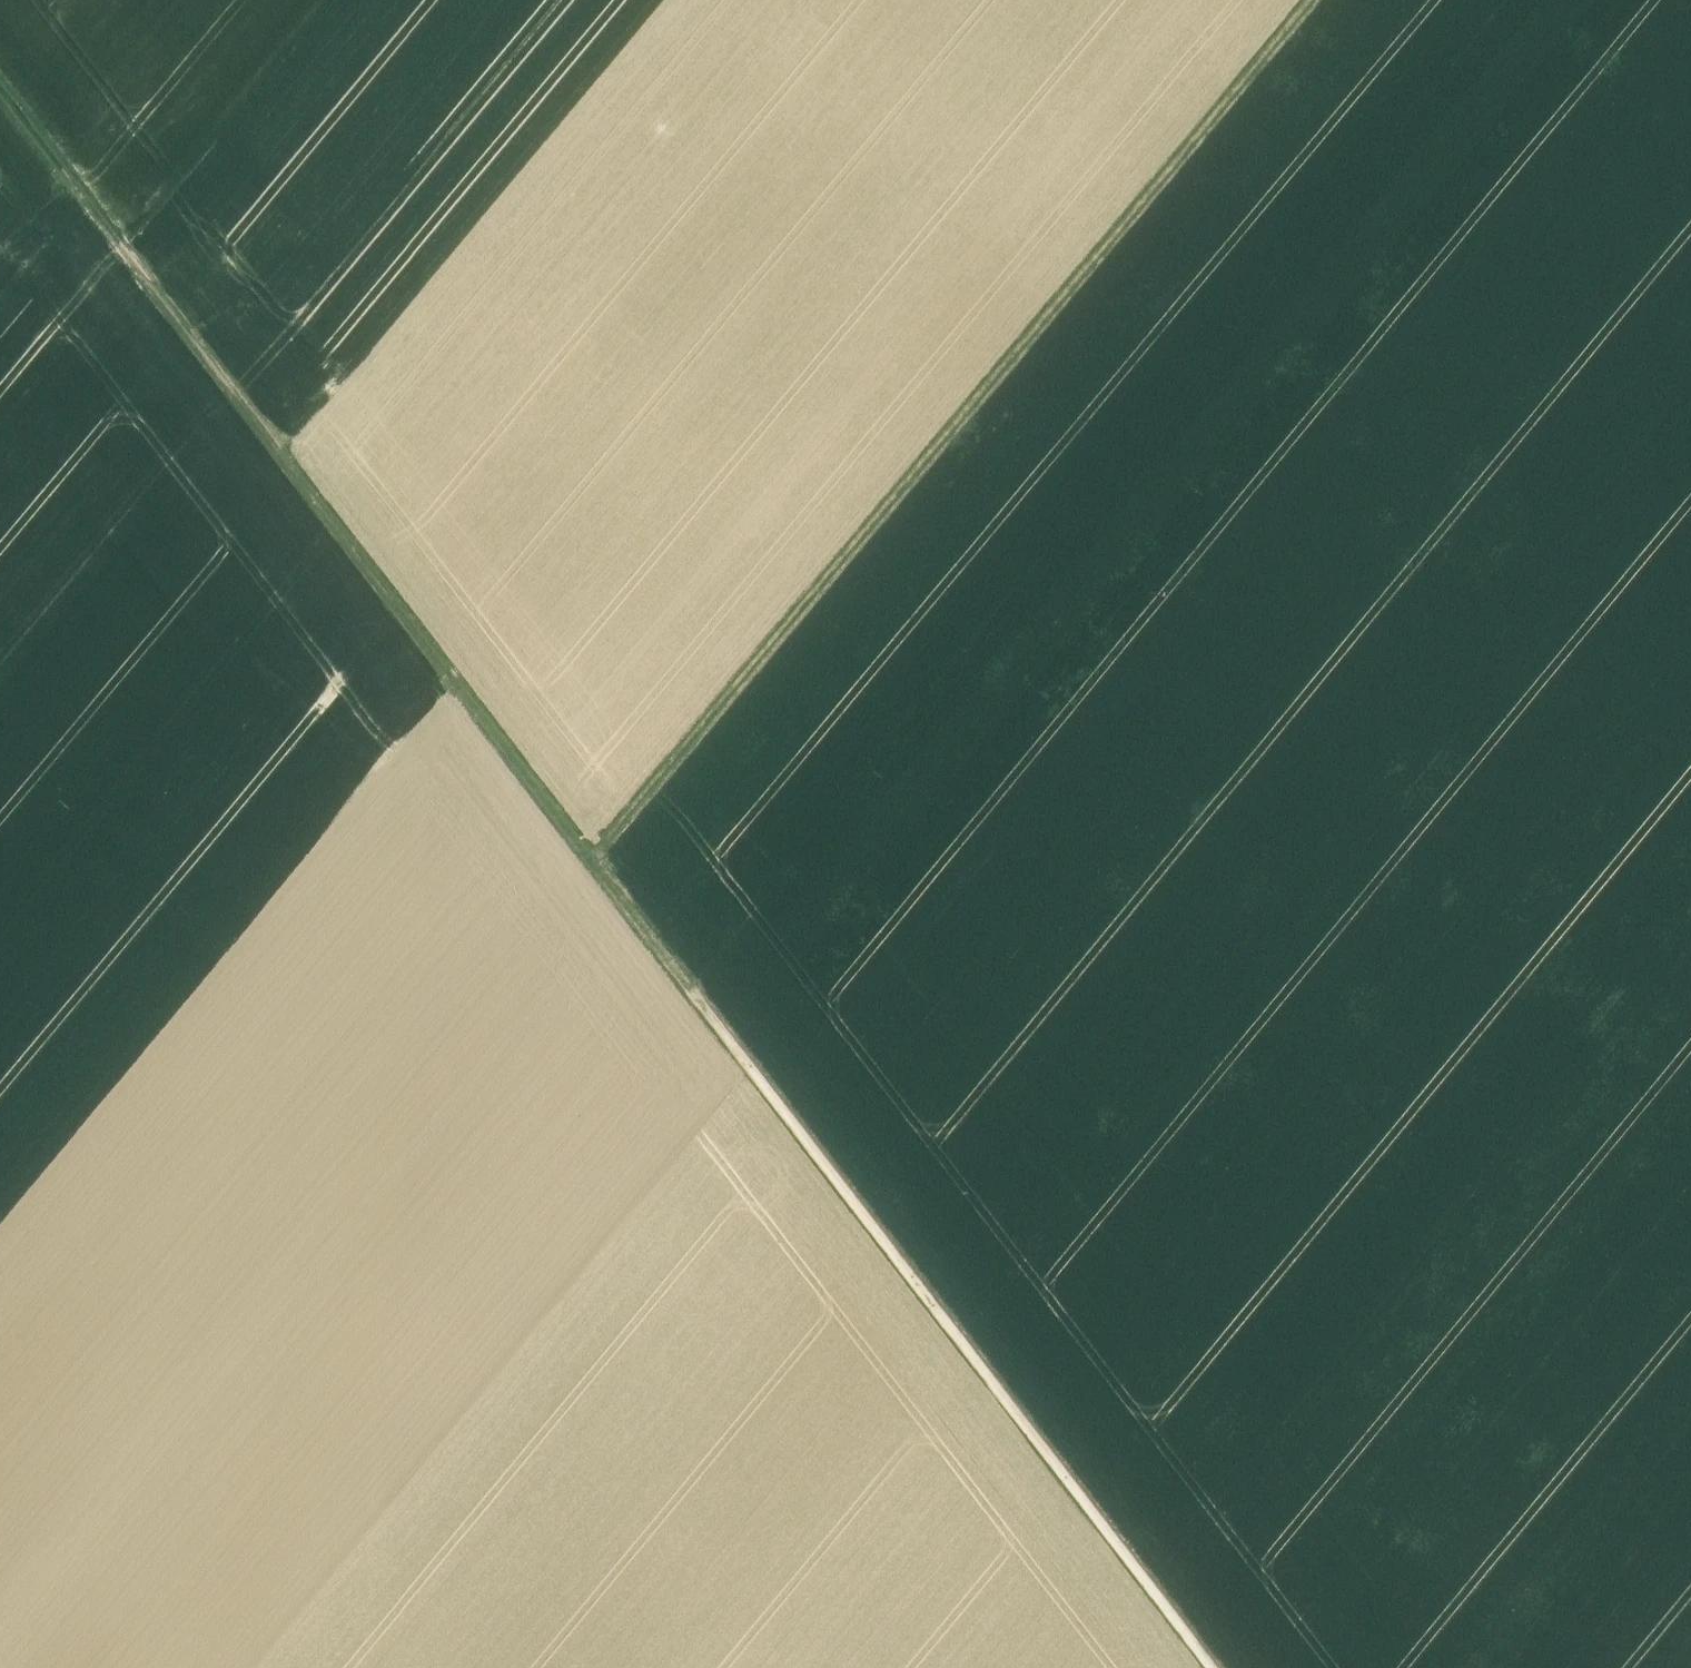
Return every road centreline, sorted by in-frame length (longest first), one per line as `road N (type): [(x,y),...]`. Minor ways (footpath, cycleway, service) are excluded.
road 1 (track): [(598,868),(1315,0)]
road 2 (track): [(1219,1667),(598,868)]
road 3 (track): [(598,868),(0,92)]

